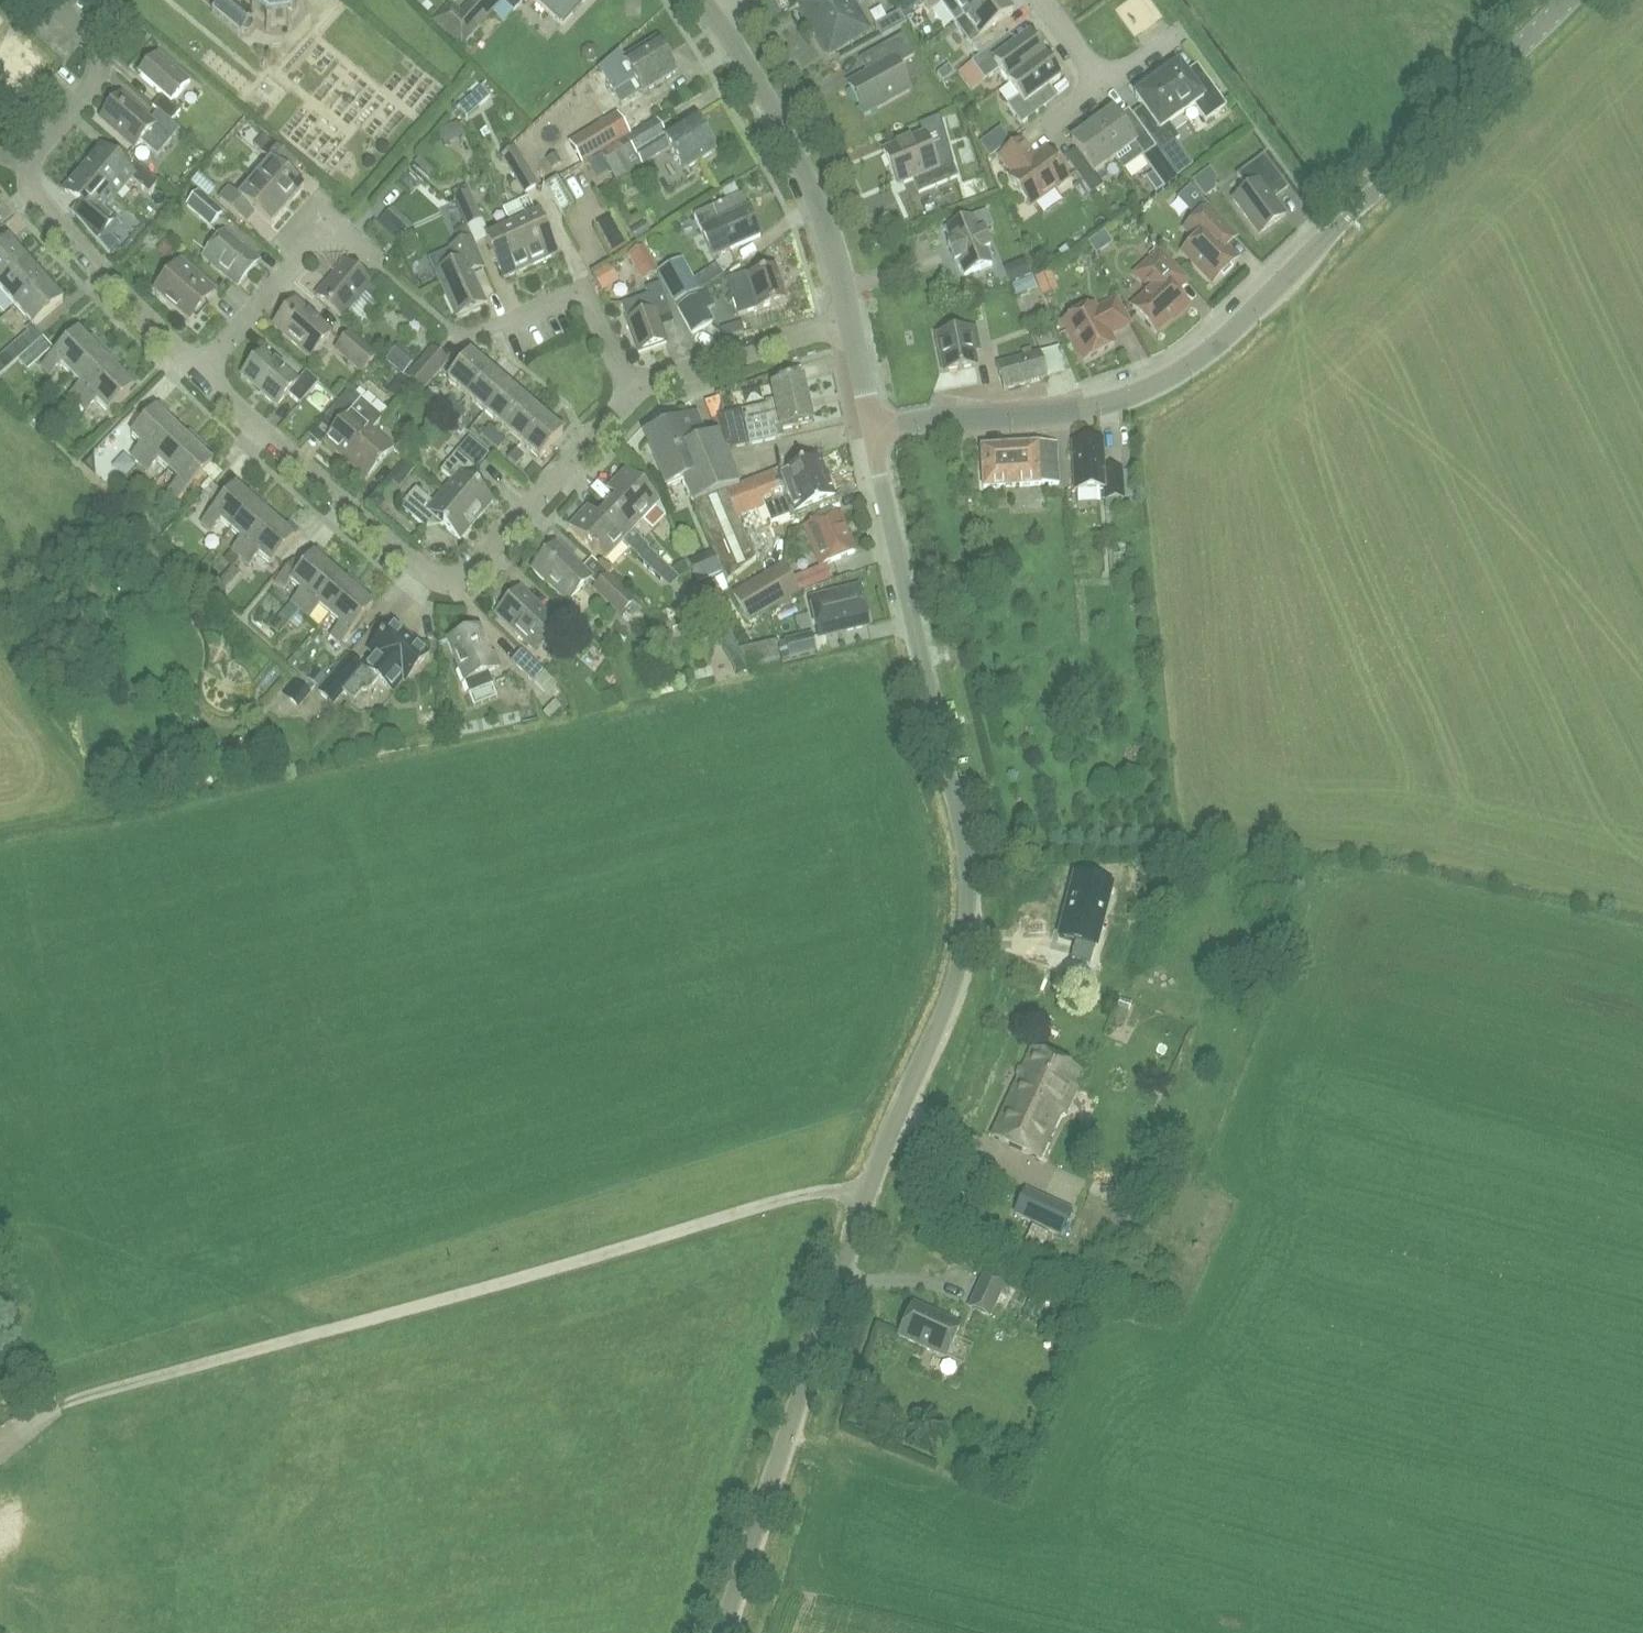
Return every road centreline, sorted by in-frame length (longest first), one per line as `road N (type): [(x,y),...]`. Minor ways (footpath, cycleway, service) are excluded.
road 1 (tertiary): [(726,1632),(865,1196),(944,1010),(969,919),(961,831),(873,429)]
road 2 (tertiary): [(873,429),(1074,409),(1177,373),(1234,328),(1567,0)]
road 3 (residential): [(201,373),(330,226),(350,230),(469,340),(582,290),(631,395)]
road 4 (residential): [(631,395),(467,572),(443,579),(201,373)]
road 5 (tertiary): [(851,322),(818,198),(712,12)]
road 6 (residential): [(201,373),(32,192),(28,164)]
road 7 (residential): [(851,322),(631,395)]
road 8 (residential): [(28,164),(94,83),(100,62),(86,29),(52,0)]

